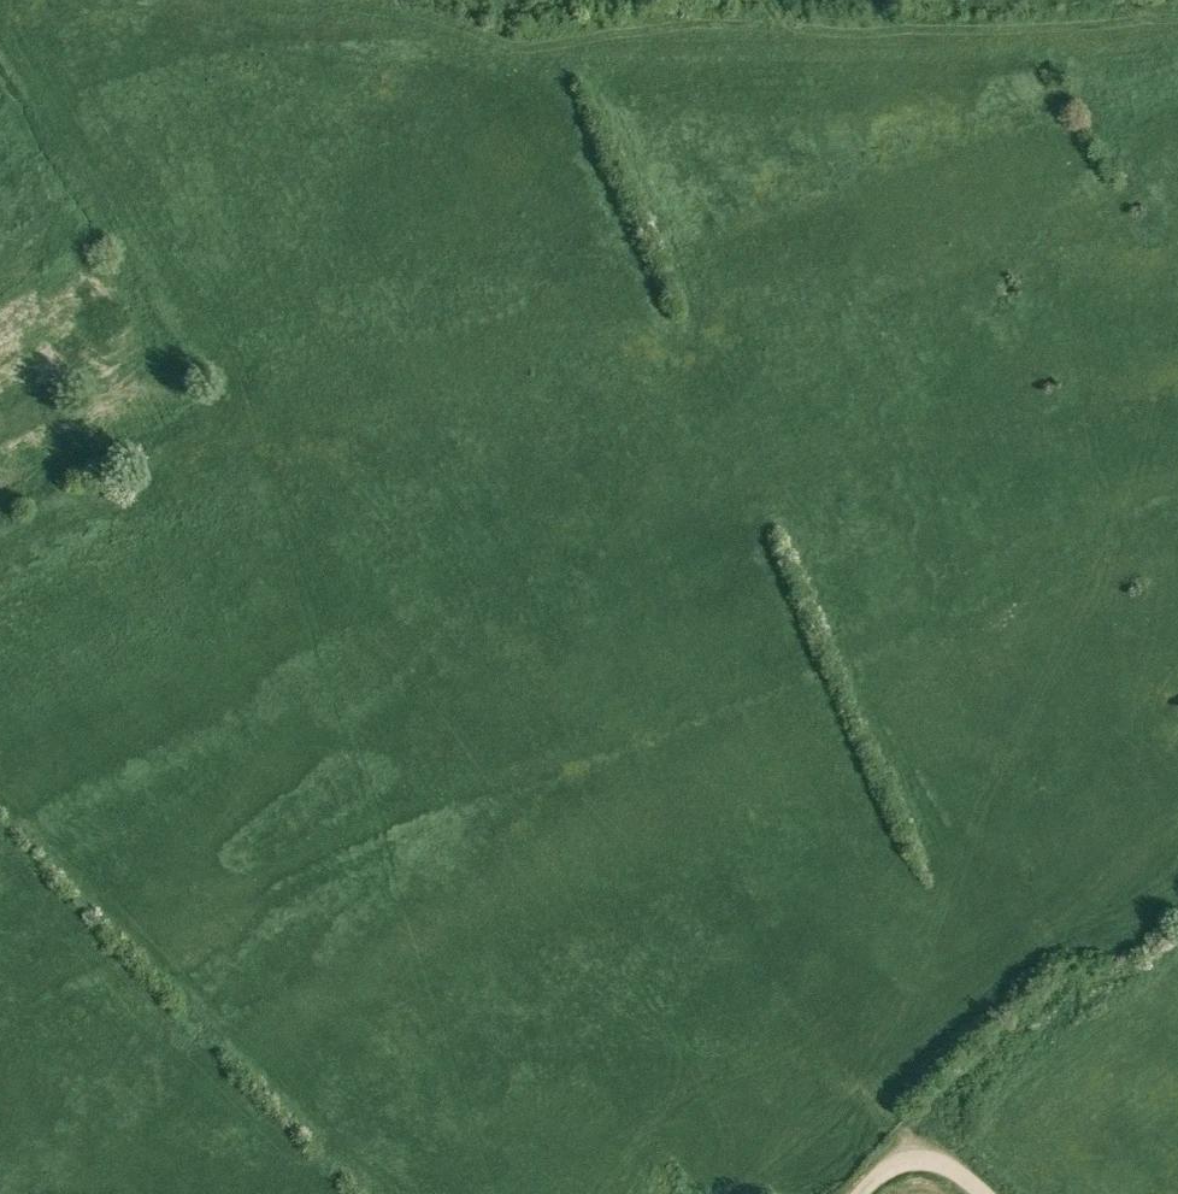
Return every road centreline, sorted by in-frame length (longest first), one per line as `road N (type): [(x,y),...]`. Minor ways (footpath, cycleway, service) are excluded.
road 1 (track): [(986,1193),(948,1165),(917,1161),(884,1173),(863,1193)]

